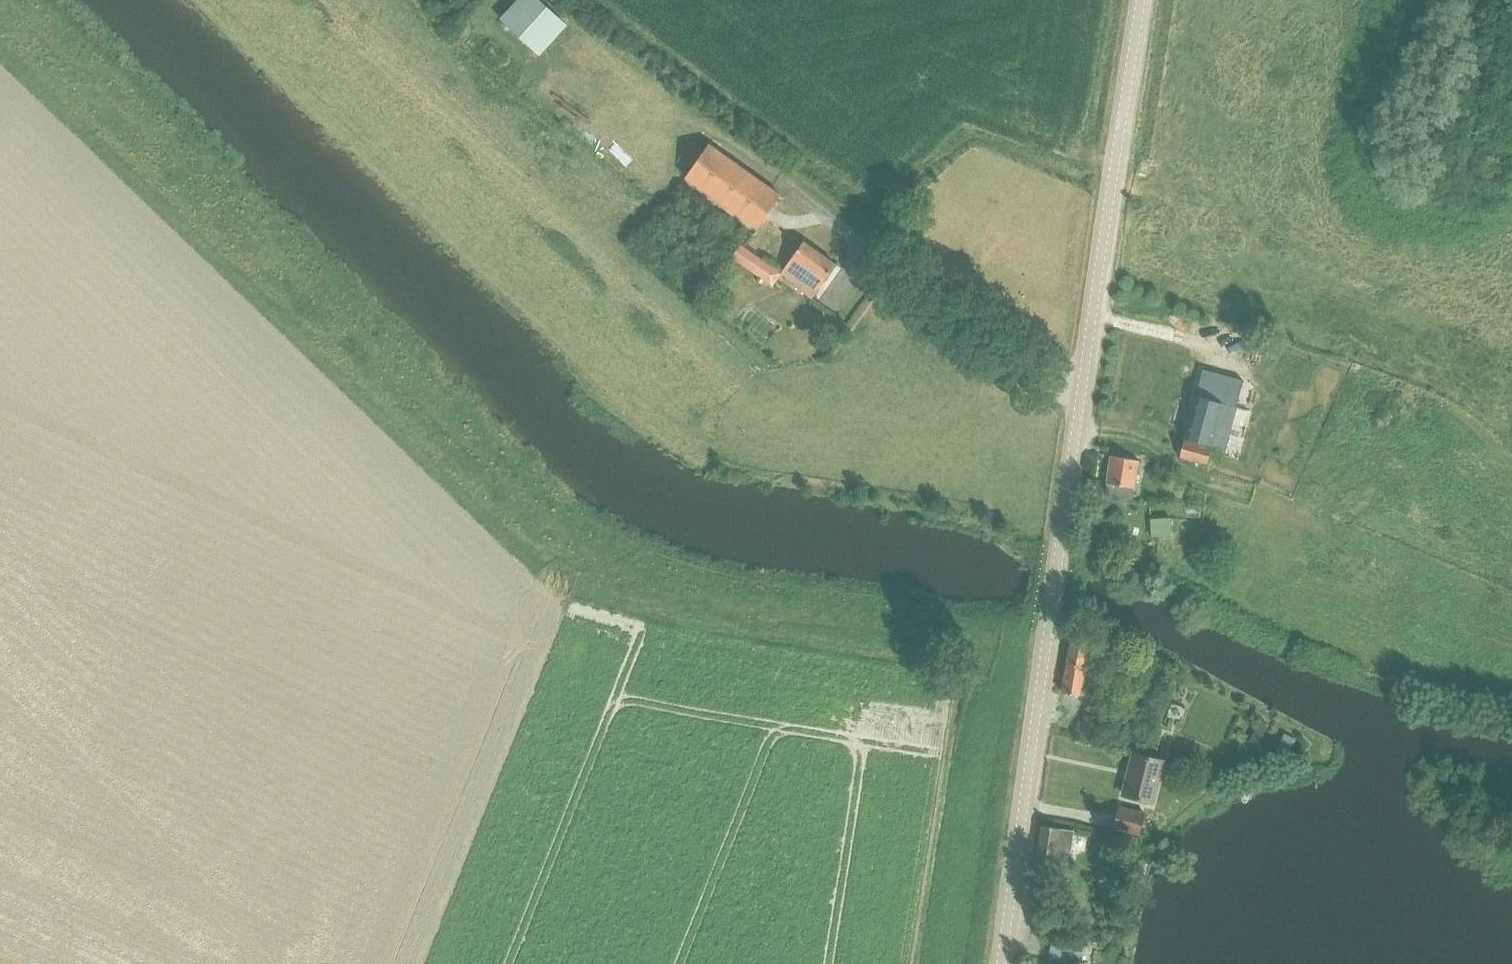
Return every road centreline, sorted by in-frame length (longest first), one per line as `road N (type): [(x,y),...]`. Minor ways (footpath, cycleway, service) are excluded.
road 1 (unclassified): [(1000,963),(1141,0)]

